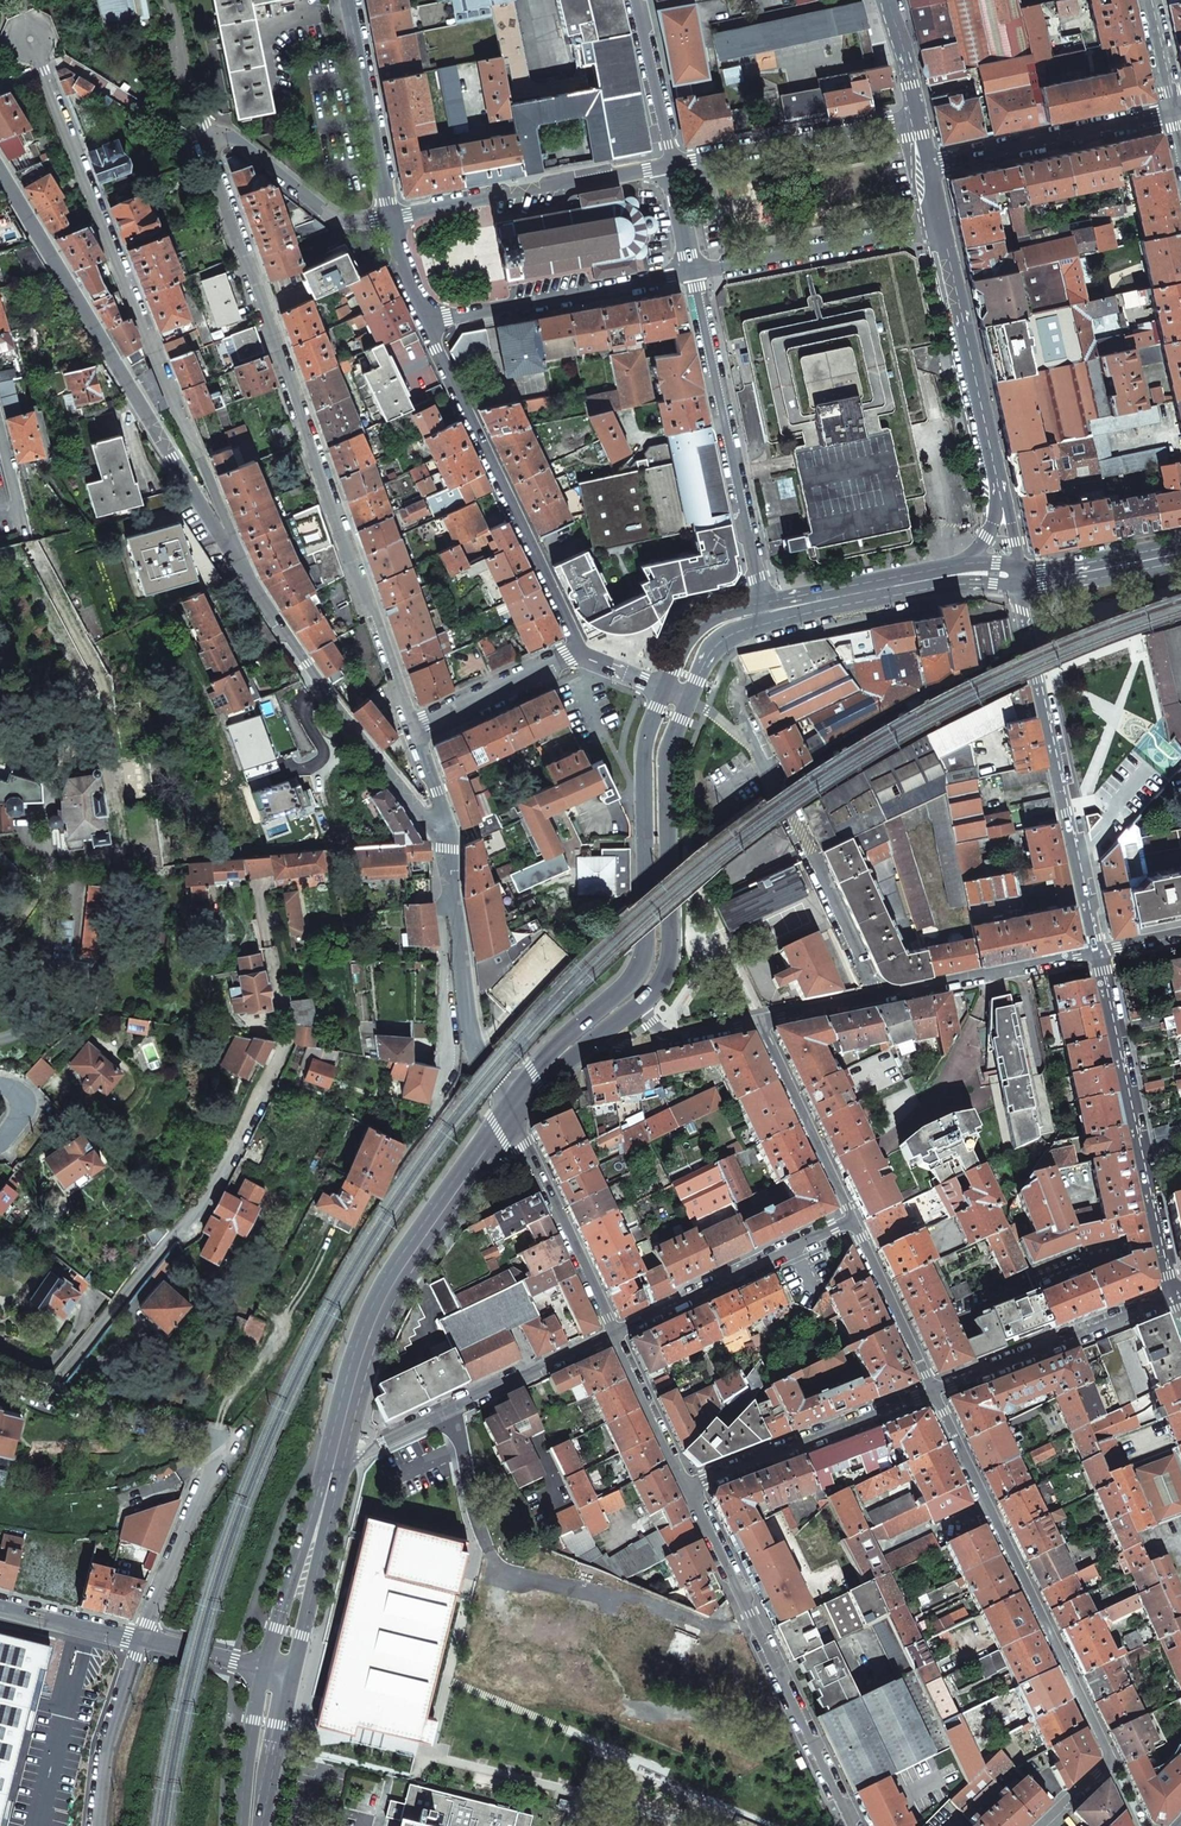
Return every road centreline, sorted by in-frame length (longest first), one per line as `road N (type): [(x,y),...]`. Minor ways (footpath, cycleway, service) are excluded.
road 1 (residential): [(414,728),(205,153),(212,123),(341,221),(391,217)]
road 2 (residential): [(251,583),(31,39)]
road 3 (residential): [(44,1394),(159,1251),(189,1229),(281,1041),(270,956)]
road 4 (residential): [(933,1392),(1110,1763),(1043,1825)]
road 5 (residential): [(0,173),(251,583)]
road 6 (secondary): [(504,1107),(366,1339),(332,1470)]
road 7 (residential): [(140,1641),(213,1444),(44,1394)]
road 8 (residential): [(1018,575),(1100,951)]
road 9 (secondary): [(664,691),(645,750),(646,958),(581,1024),(575,1042)]
road 10 (residential): [(851,1825),(687,1488)]
road 11 (residential): [(426,320),(579,651)]
road 12 (residential): [(1100,951),(1175,1297)]
road 13 (residential): [(1100,951),(758,1022)]
road 14 (residential): [(766,612),(693,272)]
road 15 (residential): [(251,583),(340,713),(446,842)]
road 16 (secondary): [(642,1004),(669,965),(669,754),(688,703)]
road 17 (residential): [(332,1470),(614,1335)]
road 18 (residential): [(670,162),(391,217)]
road 19 (secondary): [(943,228),(1002,501)]
road 20 (residential): [(448,894),(451,1051),(427,1117),(401,1158)]
road 21 (residential): [(426,320),(693,272)]
road 22 (residential): [(614,1335),(852,1220)]
road 23 (residential): [(687,1488),(933,1392)]
road 24 (residential): [(933,1392),(1175,1297)]
road 25 (residential): [(693,272),(943,228)]
road 26 (residential): [(614,1335),(504,1107)]
road 27 (residential): [(918,116),(670,162)]
road 28 (residential): [(1170,112),(929,165)]
road 29 (residential): [(391,217),(349,0)]
road 30 (residential): [(758,1022),(852,1220)]
road 31 (secondary): [(332,1470),(274,1676)]
road 32 (secondary): [(766,612),(964,574)]
road 33 (residential): [(852,1220),(933,1392)]
road 34 (residential): [(140,1641),(105,1759),(99,1825)]
road 35 (residential): [(579,651),(414,728)]
road 36 (residential): [(687,1488),(614,1335)]
road 37 (residential): [(670,162),(634,0)]
road 38 (secondary): [(1018,575),(1072,574),(1180,553)]
road 39 (residential): [(448,894),(477,1054)]
road 40 (secondary): [(274,1676),(249,1825)]
road 41 (residential): [(0,1608),(140,1641)]
road 42 (residential): [(140,1641),(274,1676)]
road 43 (residential): [(758,1022),(666,1034),(642,1004)]
road 44 (residential): [(0,415),(31,539)]
road 45 (secondary): [(747,617),(729,613),(705,624),(687,640),(664,691)]

